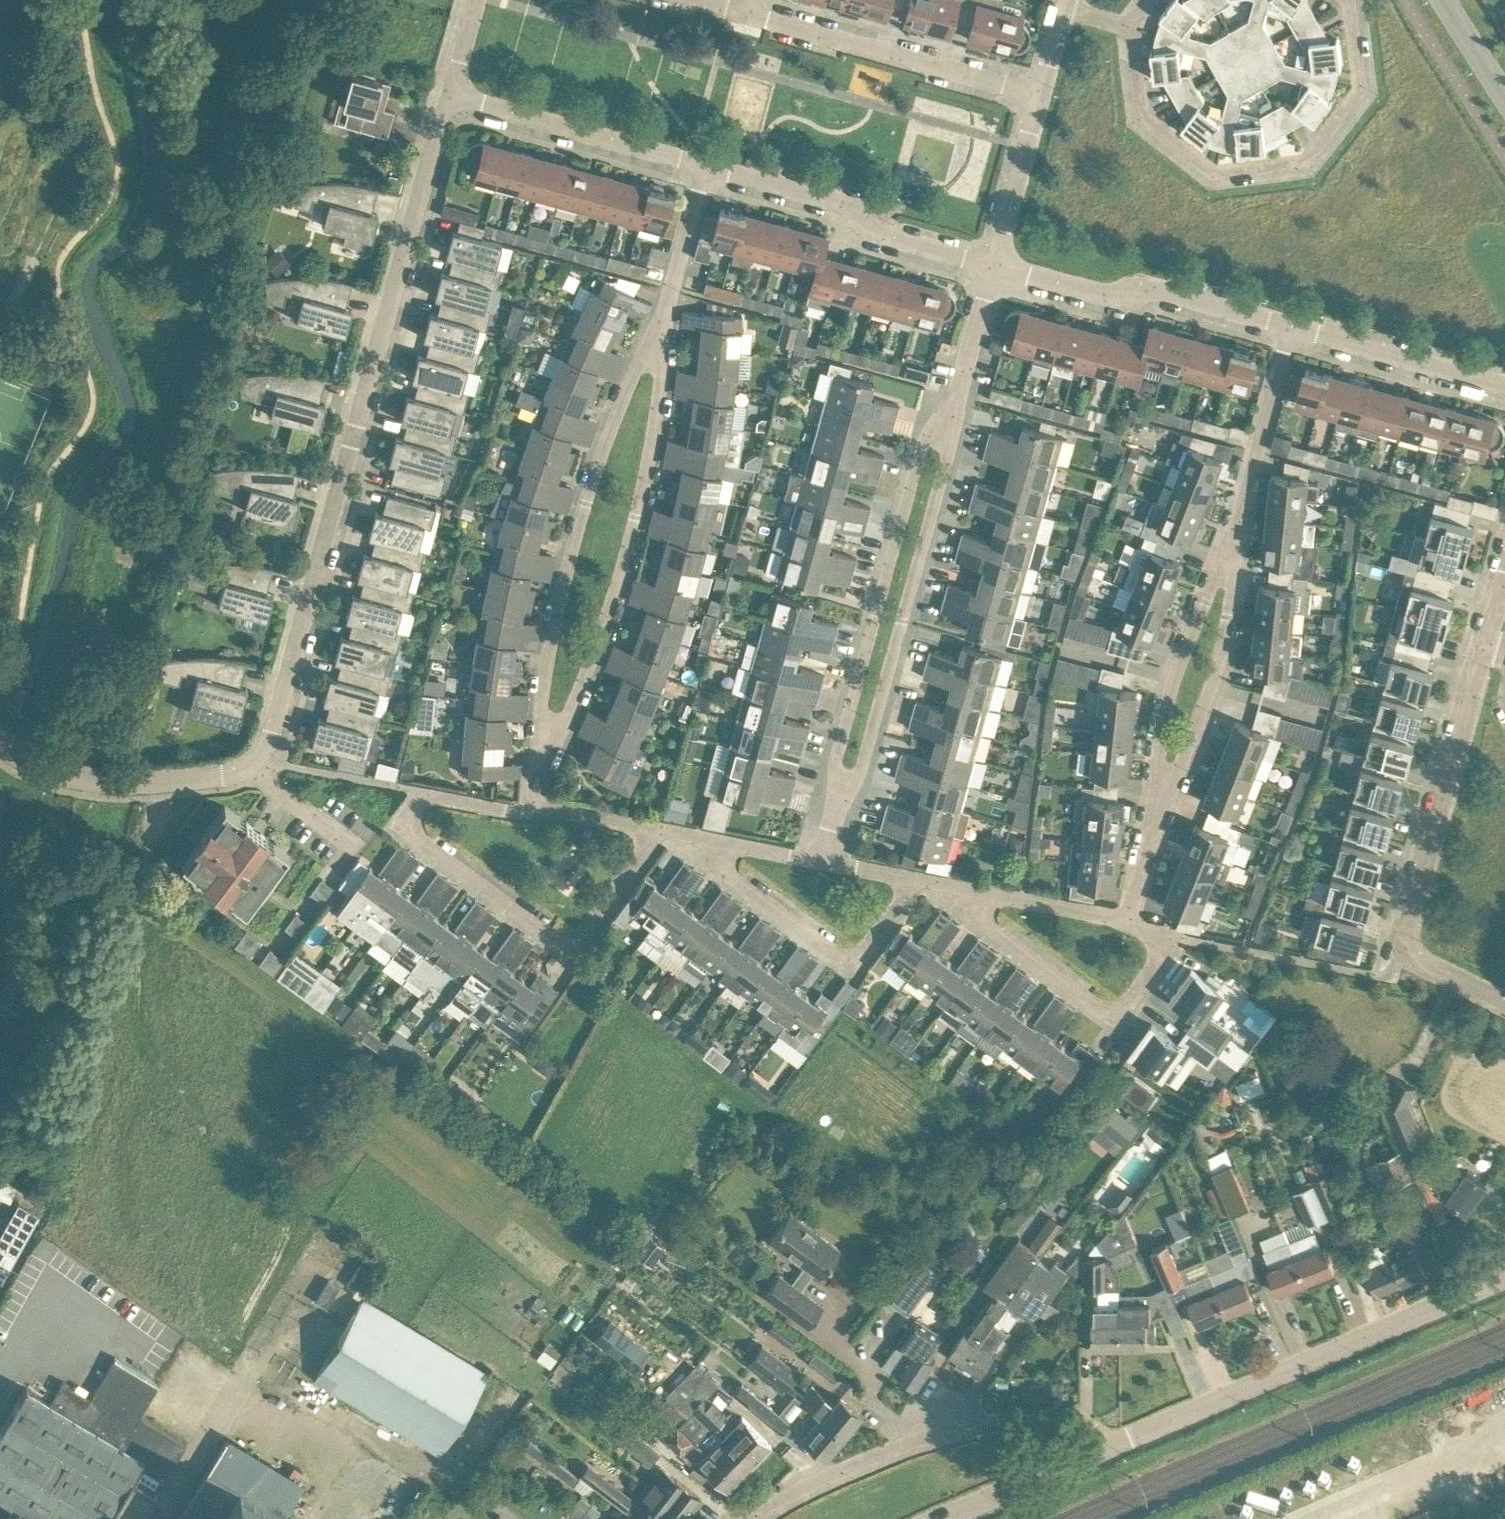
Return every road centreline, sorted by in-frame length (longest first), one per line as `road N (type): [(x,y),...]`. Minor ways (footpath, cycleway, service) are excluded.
road 1 (residential): [(450,94),(272,731),(247,767)]
road 2 (residential): [(533,810),(421,794),(403,825),(550,936),(570,940),(587,932),(661,828)]
road 3 (residential): [(1128,27),(1141,122),(1214,175),(1308,164),(1363,93),(1350,0)]
road 4 (residential): [(958,391),(927,437),(837,758),(835,815)]
road 5 (residential): [(835,815),(863,766),(952,444),(958,391)]
road 6 (residential): [(542,751),(571,709),(618,580),(649,454),(659,332)]
road 7 (residential): [(659,332),(607,440),(566,569),(541,703),(542,751)]
road 8 (residential): [(1100,1450),(1504,1277)]
road 9 (residential): [(1504,1005),(1398,954),(1487,645)]
road 10 (residential): [(749,1518),(851,1466),(972,1428),(1068,1420),(1100,1450)]
road 11 (residential): [(1129,920),(1154,930),(1158,958),(1127,1003),(1111,1009),(984,922),(976,890)]
road 12 (residential): [(993,266),(875,232),(841,203),(703,165)]
road 13 (residential): [(1291,326),(1157,291),(1114,297),(993,266)]
road 14 (residential): [(1041,97),(749,17)]
road 15 (residential): [(917,877),(870,951),(840,960),(722,869),(721,839)]
road 16 (residential): [(1160,799),(1184,762),(1212,683),(1233,540)]
road 17 (residential): [(1233,540),(1175,676),(1160,799)]
road 18 (residential): [(703,165),(450,94)]
road 19 (residential): [(247,767),(150,782),(88,778),(37,765),(0,741)]
road 20 (residential): [(1233,540),(1291,326)]
road 21 (residential): [(1504,385),(1291,326)]
road 22 (residential): [(938,1518),(1100,1450)]
road 23 (residential): [(993,266),(1041,97)]
road 24 (residential): [(659,332),(703,165)]
road 25 (residential): [(976,890),(1129,920)]
road 26 (residential): [(370,857),(247,767)]
road 27 (residential): [(958,391),(993,266)]
road 28 (residential): [(661,828),(533,810)]
road 29 (residential): [(1129,920),(1160,799)]

